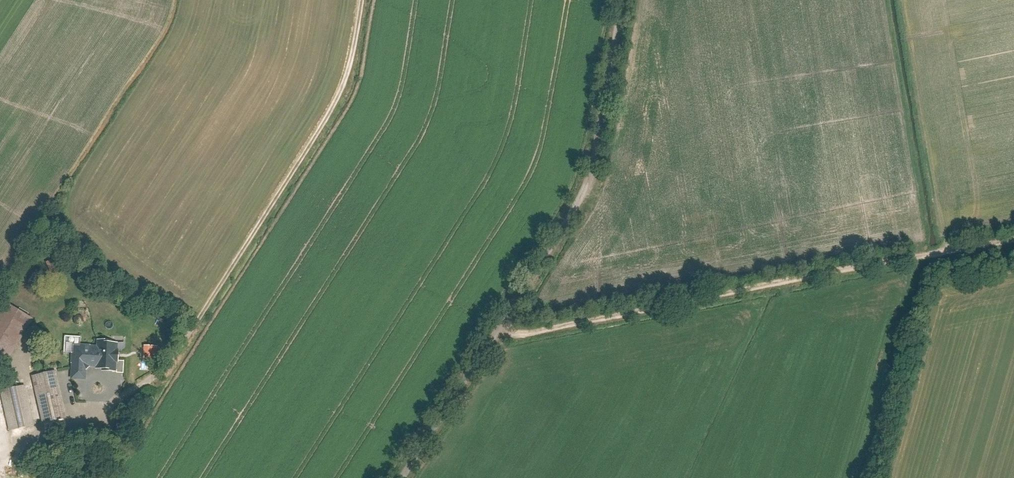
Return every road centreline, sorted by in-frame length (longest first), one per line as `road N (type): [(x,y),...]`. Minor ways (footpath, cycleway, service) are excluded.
road 1 (unclassified): [(402,477),(586,178),(623,0)]
road 2 (track): [(496,334),(1013,238)]

